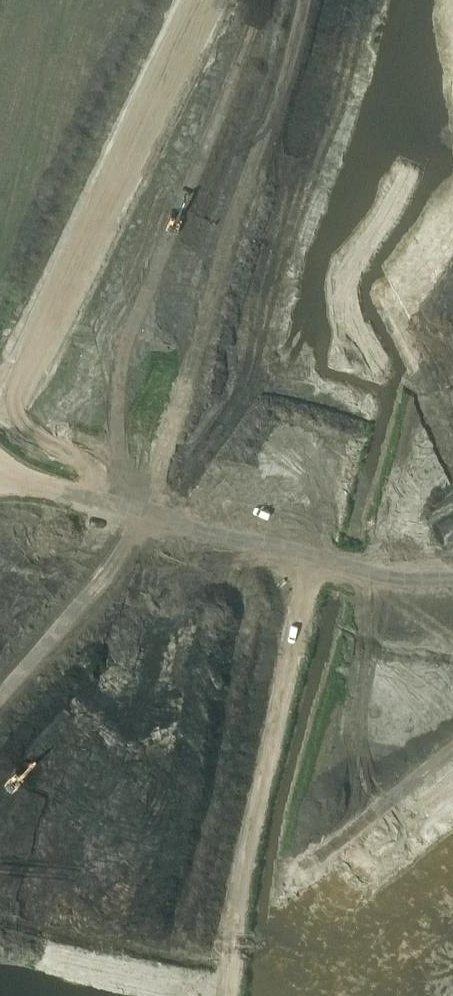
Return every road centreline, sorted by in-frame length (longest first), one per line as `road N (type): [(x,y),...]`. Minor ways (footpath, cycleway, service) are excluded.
road 1 (unclassified): [(220,0),(0,434)]
road 2 (track): [(452,573),(403,576),(0,472)]

